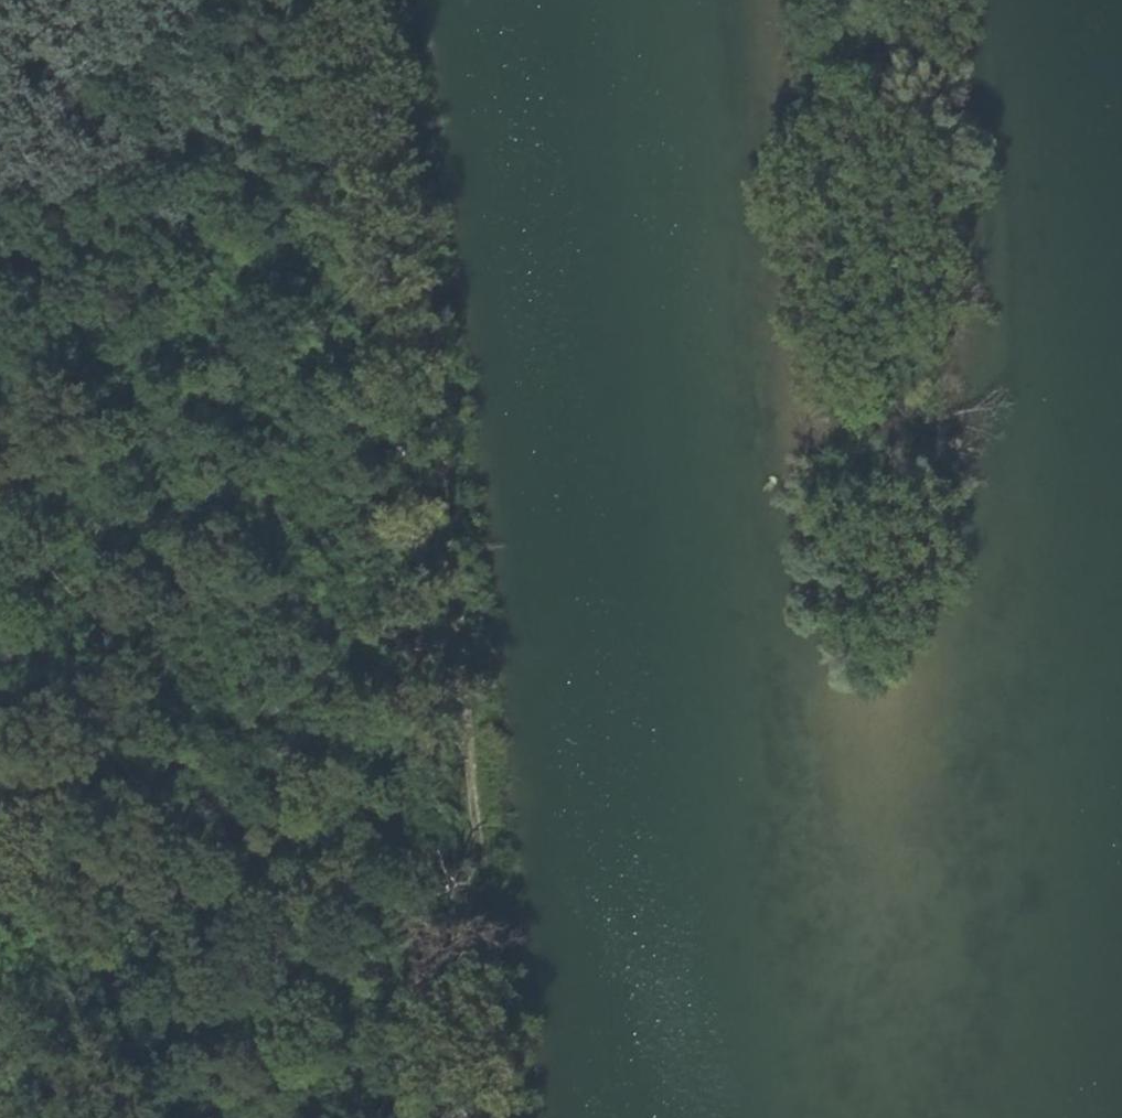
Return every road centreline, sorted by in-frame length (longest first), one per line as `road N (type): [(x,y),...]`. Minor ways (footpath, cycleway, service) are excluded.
road 1 (track): [(507,1117),(391,0)]

